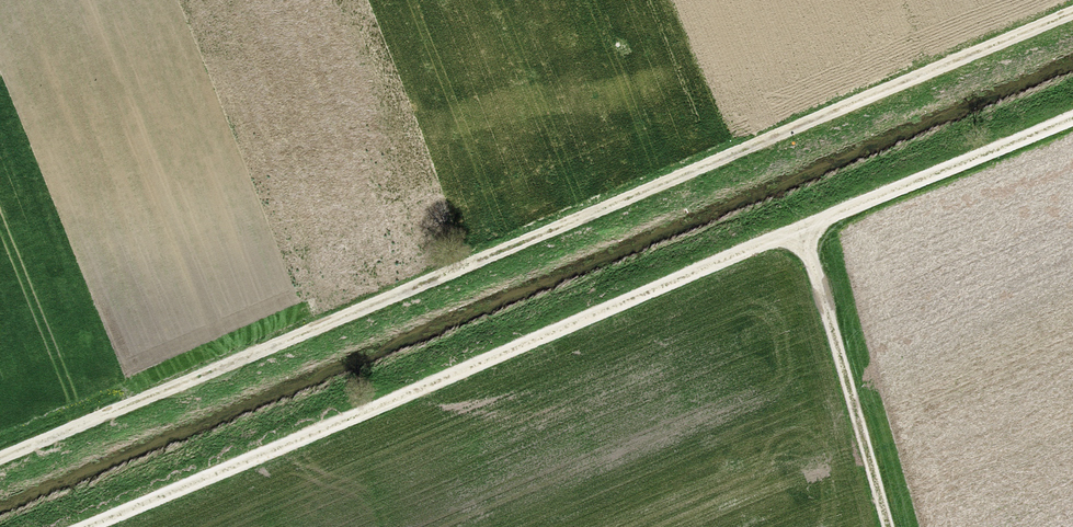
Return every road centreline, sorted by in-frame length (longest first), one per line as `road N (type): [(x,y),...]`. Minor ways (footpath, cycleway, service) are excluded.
road 1 (track): [(0,462),(1072,16)]
road 2 (track): [(1072,115),(76,526)]
road 3 (track): [(805,226),(890,526)]

